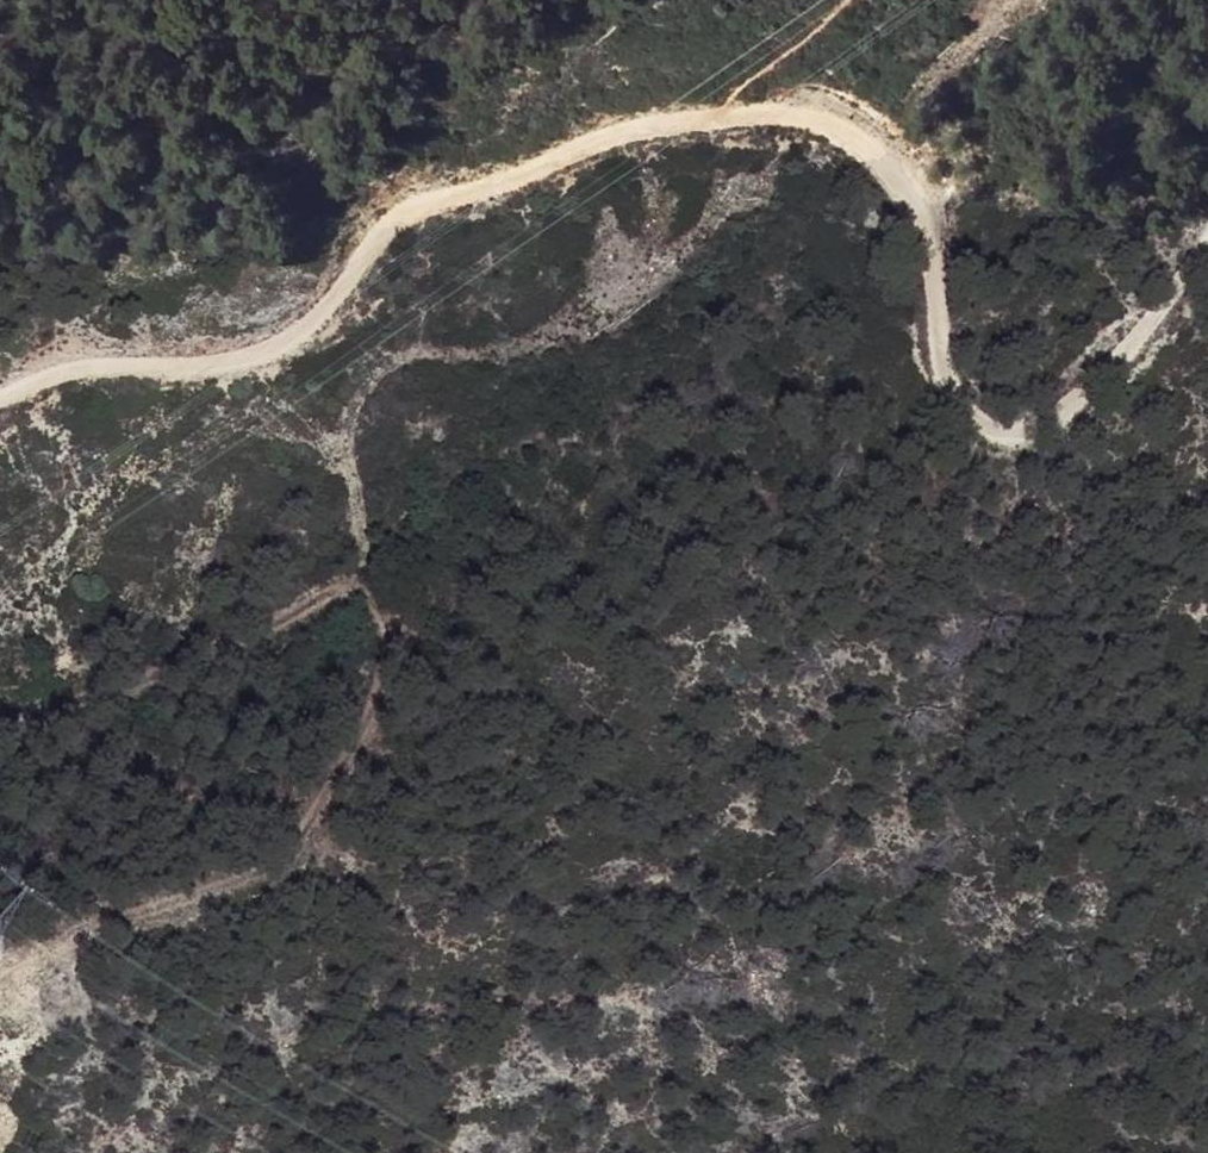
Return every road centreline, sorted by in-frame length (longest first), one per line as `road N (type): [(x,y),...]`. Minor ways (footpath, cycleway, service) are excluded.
road 1 (track): [(0,408),(73,369),(231,366),(299,337),(381,228),(425,199),(511,183),(585,142),(661,125),(789,116),(843,134),(887,168),(923,223),(946,380),(968,417),(1000,435),(1049,422),(1114,361),(1207,242)]
road 2 (track): [(0,731),(186,638),(356,580),(386,588),(386,717),(325,791),(279,876),(29,960)]

